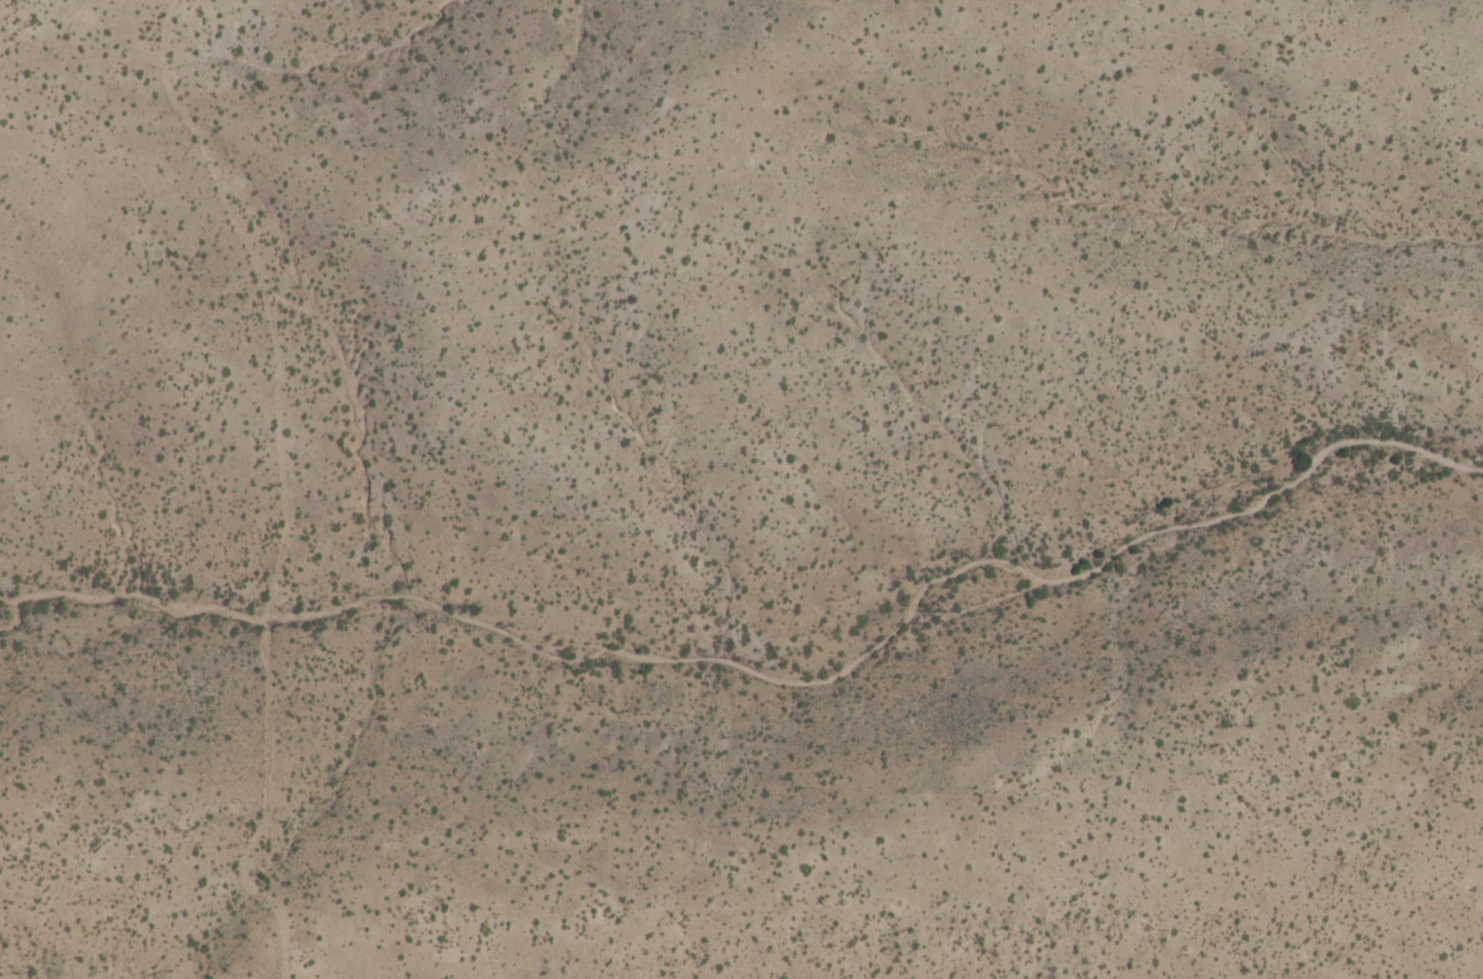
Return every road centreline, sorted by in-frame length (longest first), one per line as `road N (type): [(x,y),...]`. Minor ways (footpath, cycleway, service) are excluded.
road 1 (track): [(167,0),(153,52),(249,252),(271,336),(285,514),(261,650),(259,824),(237,854),(245,880),(281,922),(279,978)]

